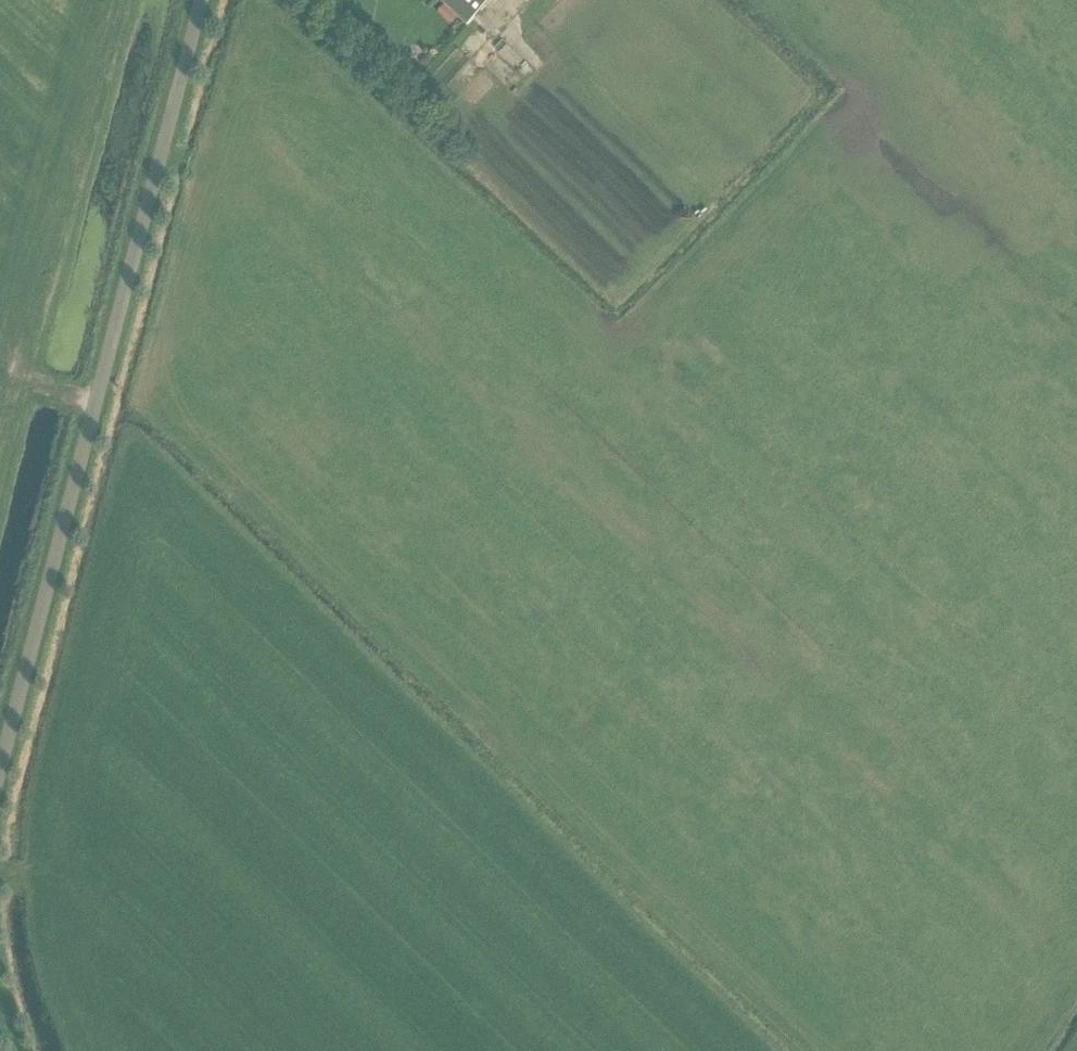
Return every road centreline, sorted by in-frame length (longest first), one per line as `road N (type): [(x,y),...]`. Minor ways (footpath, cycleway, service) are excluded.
road 1 (unclassified): [(0,776),(200,0)]

